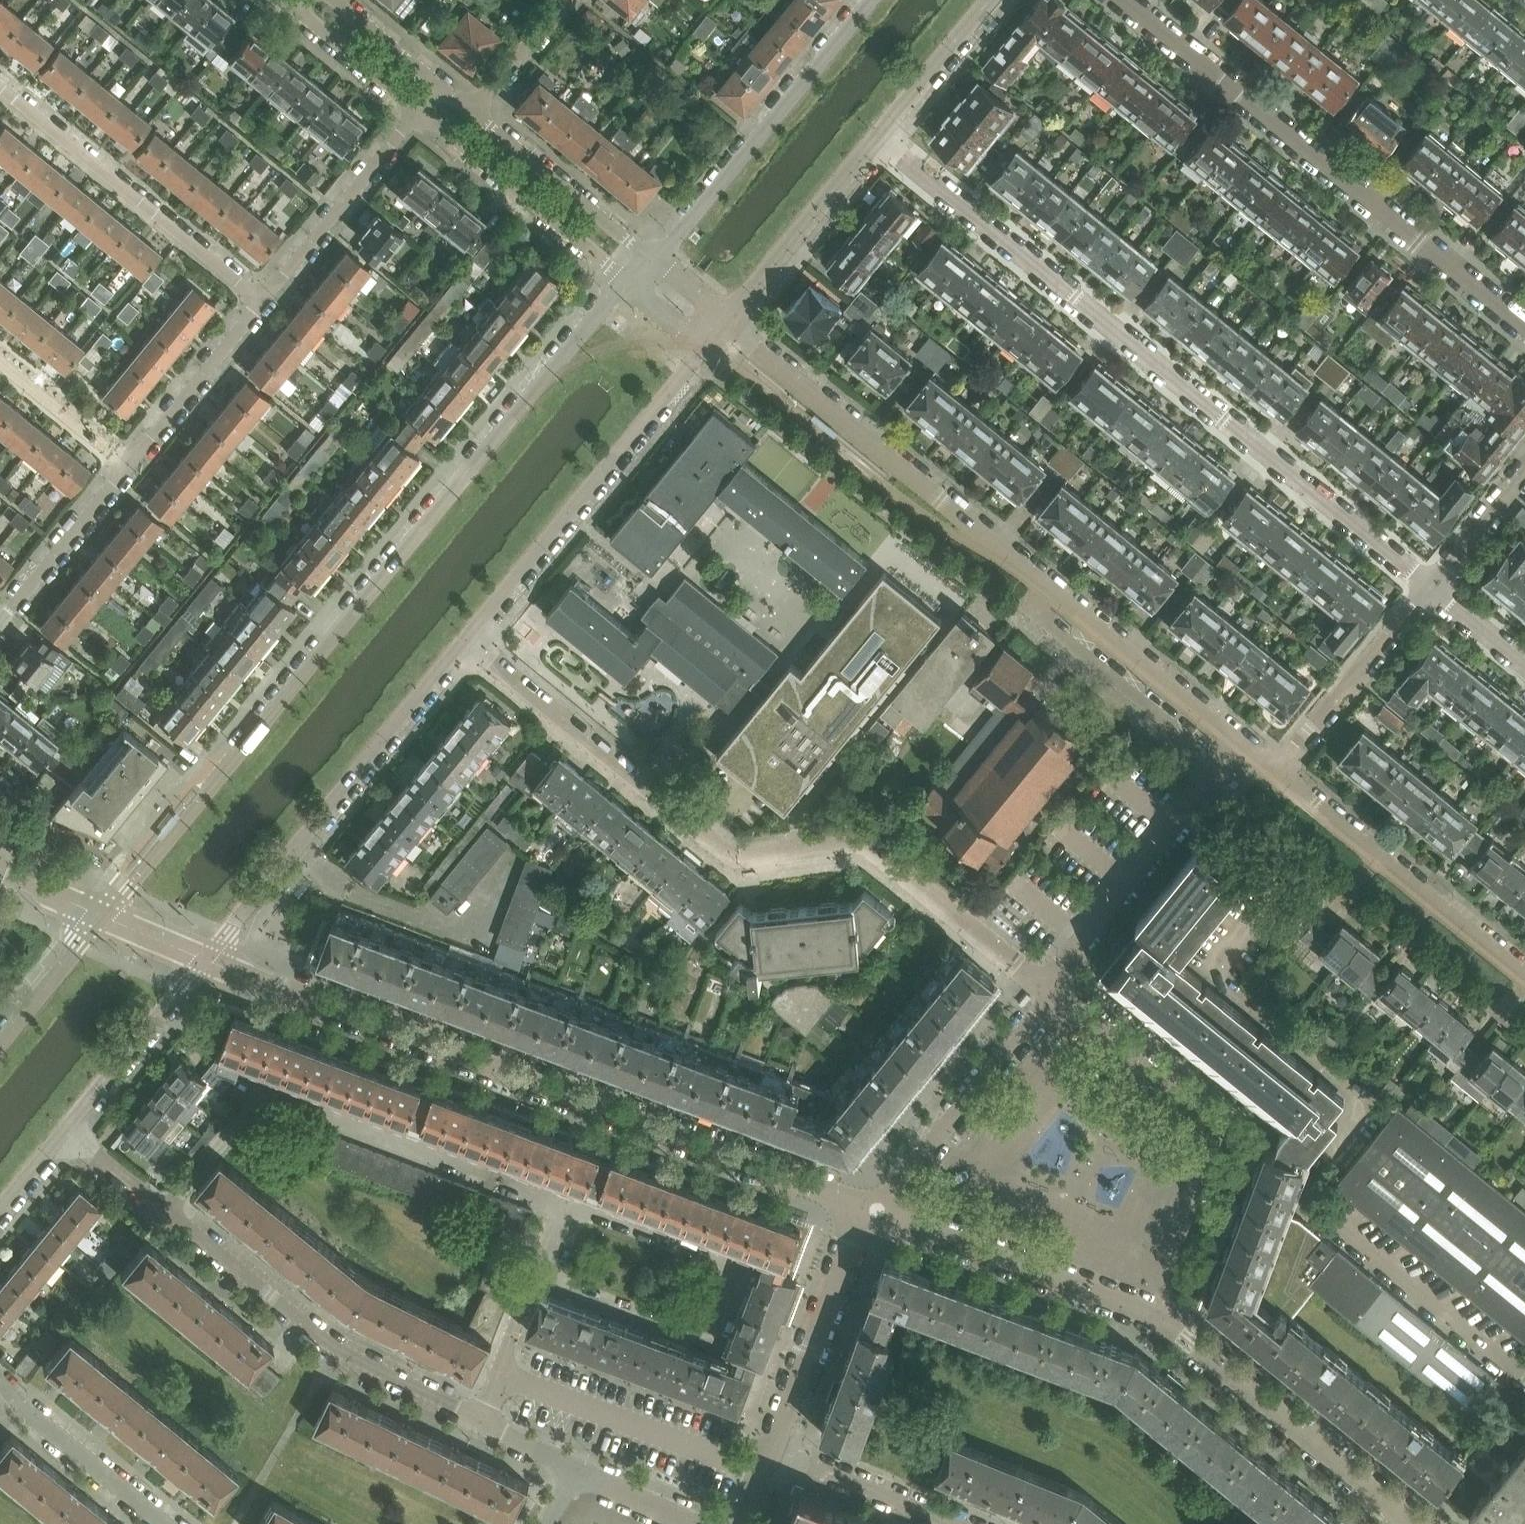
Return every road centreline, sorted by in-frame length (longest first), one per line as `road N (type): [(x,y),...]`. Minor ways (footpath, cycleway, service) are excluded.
road 1 (tertiary): [(627,283),(100,919)]
road 2 (residential): [(1430,591),(879,136)]
road 3 (residential): [(875,1211),(206,961)]
road 4 (residential): [(1049,991),(862,841),(734,858),(466,642)]
road 5 (residential): [(1239,742),(745,341)]
road 6 (residential): [(1413,1523),(1151,1313),(875,1211)]
road 7 (residential): [(1122,0),(1524,327)]
road 8 (residential): [(166,1215),(269,1088),(571,1202)]
road 9 (residential): [(571,1202),(743,1261),(711,1343),(534,1278)]
road 10 (tertiary): [(206,961),(466,642)]
road 11 (tertiary): [(466,642),(713,335)]
road 12 (residential): [(479,1420),(336,1348),(166,1215)]
road 13 (residential): [(263,302),(0,87)]
road 14 (tertiary): [(872,0),(654,259)]
road 15 (residential): [(1524,973),(1280,772)]
road 16 (residential): [(1049,991),(1058,969),(1239,742)]
road 17 (residential): [(1049,991),(1212,1124),(1228,1169),(1253,1188)]
road 18 (residential): [(875,1211),(1038,1016),(1049,991)]
road 19 (residential): [(421,110),(627,283)]
road 20 (residential): [(772,1450),(846,1252),(875,1211)]
road 21 (residential): [(263,302),(421,110)]
road 22 (residential): [(654,259),(470,111)]
road 23 (residential): [(1430,591),(1280,772)]
road 24 (tertiary): [(728,315),(879,136)]
road 25 (tertiary): [(66,1135),(206,961)]
road 26 (residential): [(165,1523),(37,1420),(0,1380)]
road 27 (residential): [(127,465),(263,302)]
road 28 (residential): [(0,622),(127,465)]
road 29 (residential): [(955,1523),(772,1450)]
road 30 (tertiary): [(879,136),(989,0)]
road 31 (residential): [(127,465),(0,361)]
road 32 (residential): [(296,7),(421,110)]
road 33 (tertiary): [(100,919),(0,1043)]
road 34 (residential): [(479,1420),(534,1278)]
road 35 (residential): [(1524,477),(1430,591)]
road 36 (residential): [(562,0),(470,111)]
road 37 (residential): [(439,86),(335,0)]
road 38 (residential): [(697,1523),(575,1472)]
road 39 (residential): [(166,1215),(66,1135)]
road 40 (residential): [(1524,667),(1430,591)]

